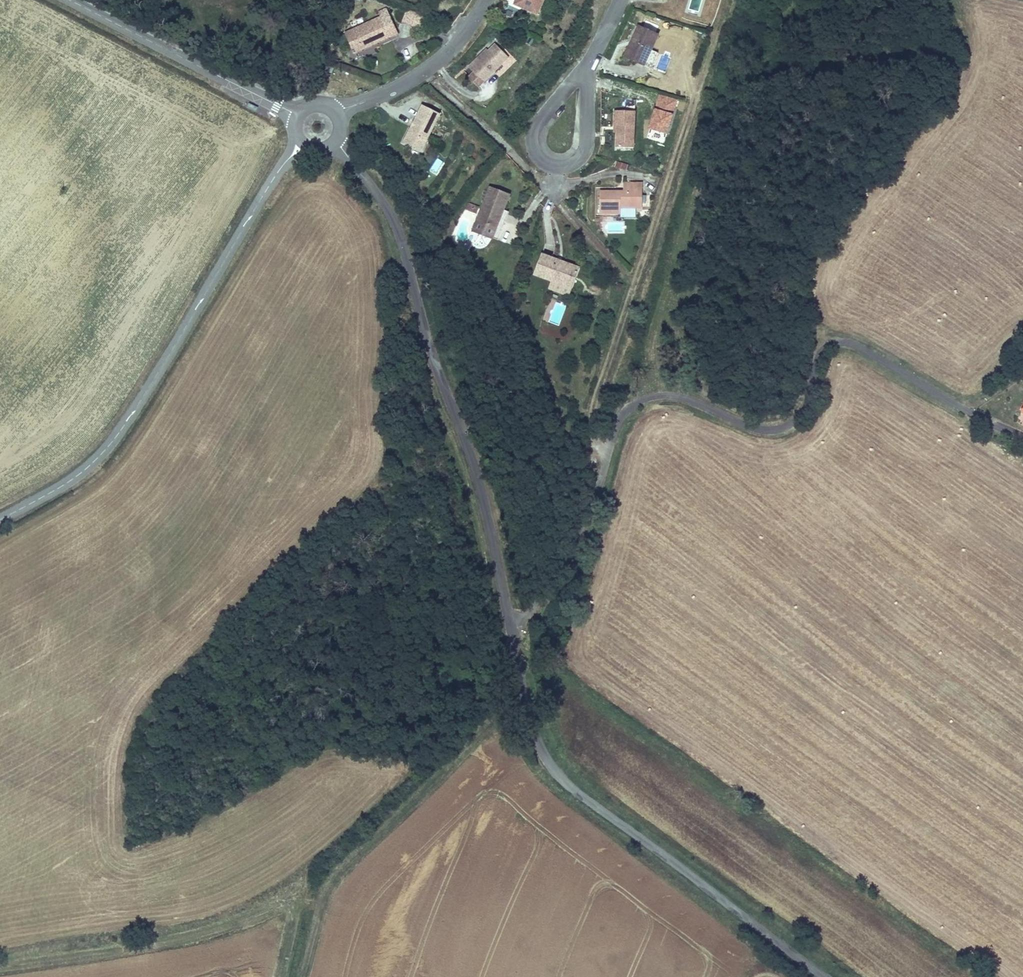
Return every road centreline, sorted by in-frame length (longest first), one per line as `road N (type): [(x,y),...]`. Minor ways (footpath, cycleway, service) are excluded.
road 1 (unclassified): [(511,636),(567,557),(622,417),(644,400),(674,397),(752,428),(780,429),(800,416),(820,354),(838,343),(983,420)]
road 2 (unclassified): [(511,636),(471,460),(397,228),(335,142)]
road 3 (unclassified): [(0,519),(104,451),(301,143)]
road 4 (unclassified): [(823,976),(556,775),(537,742),(511,636)]
road 5 (track): [(0,973),(219,937),(309,878)]
road 6 (unclassified): [(298,117),(71,0)]
road 7 (residential): [(336,114),(424,71),(485,0)]
road 8 (residential): [(586,64),(538,121),(534,151),(541,162),(566,168),(586,139)]

